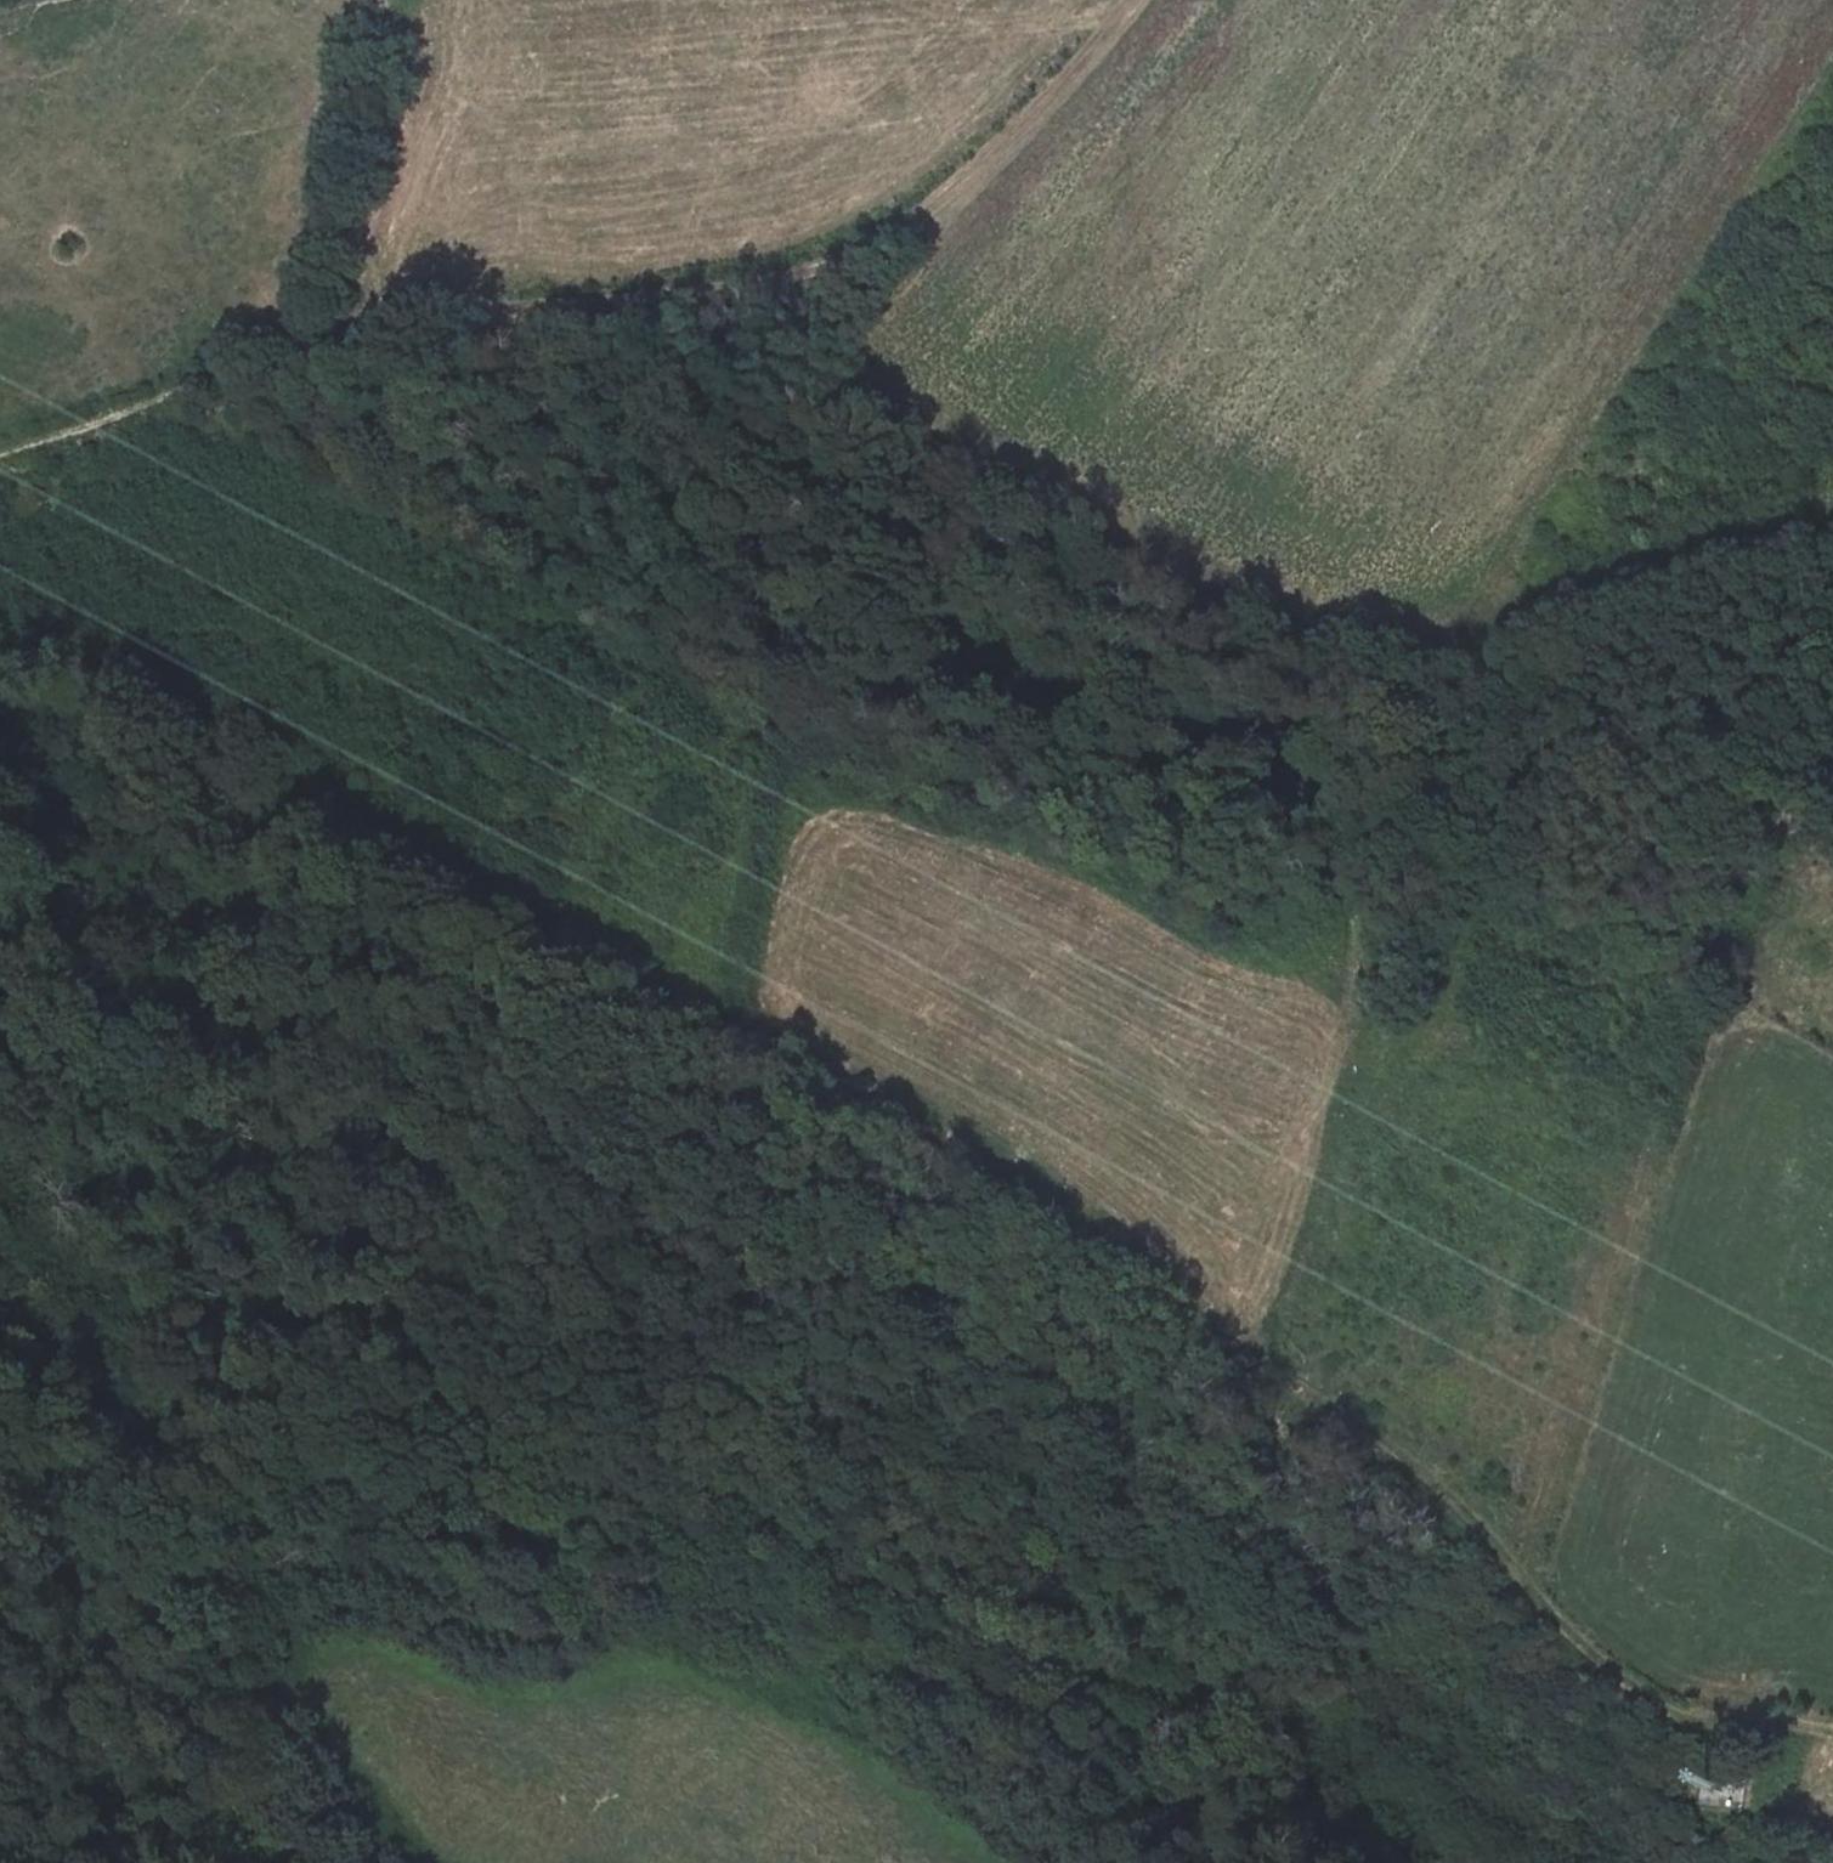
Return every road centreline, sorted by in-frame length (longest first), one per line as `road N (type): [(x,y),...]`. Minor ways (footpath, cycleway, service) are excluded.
road 1 (track): [(315,353),(431,321),(800,281),(944,205),(1104,52),(1140,0)]
road 2 (track): [(1832,1735),(1708,1721),(1637,1695),(1487,1545),(1277,1365),(1263,1320),(1278,1264)]

